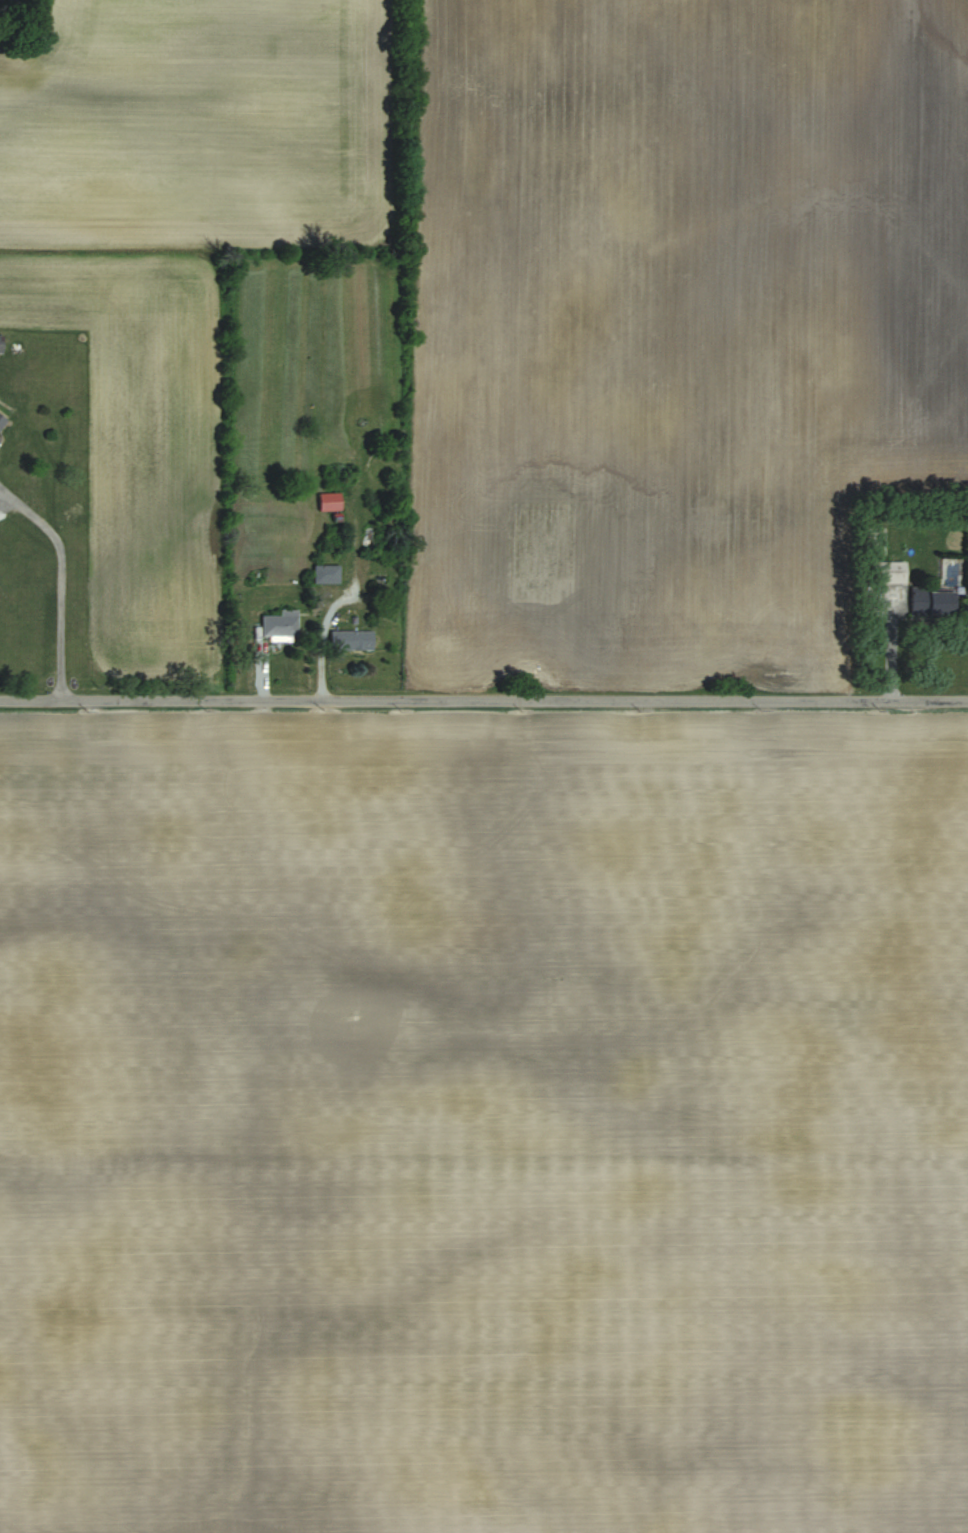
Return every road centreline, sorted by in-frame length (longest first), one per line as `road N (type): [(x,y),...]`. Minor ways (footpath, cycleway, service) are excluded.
road 1 (residential): [(0,701),(967,702)]

